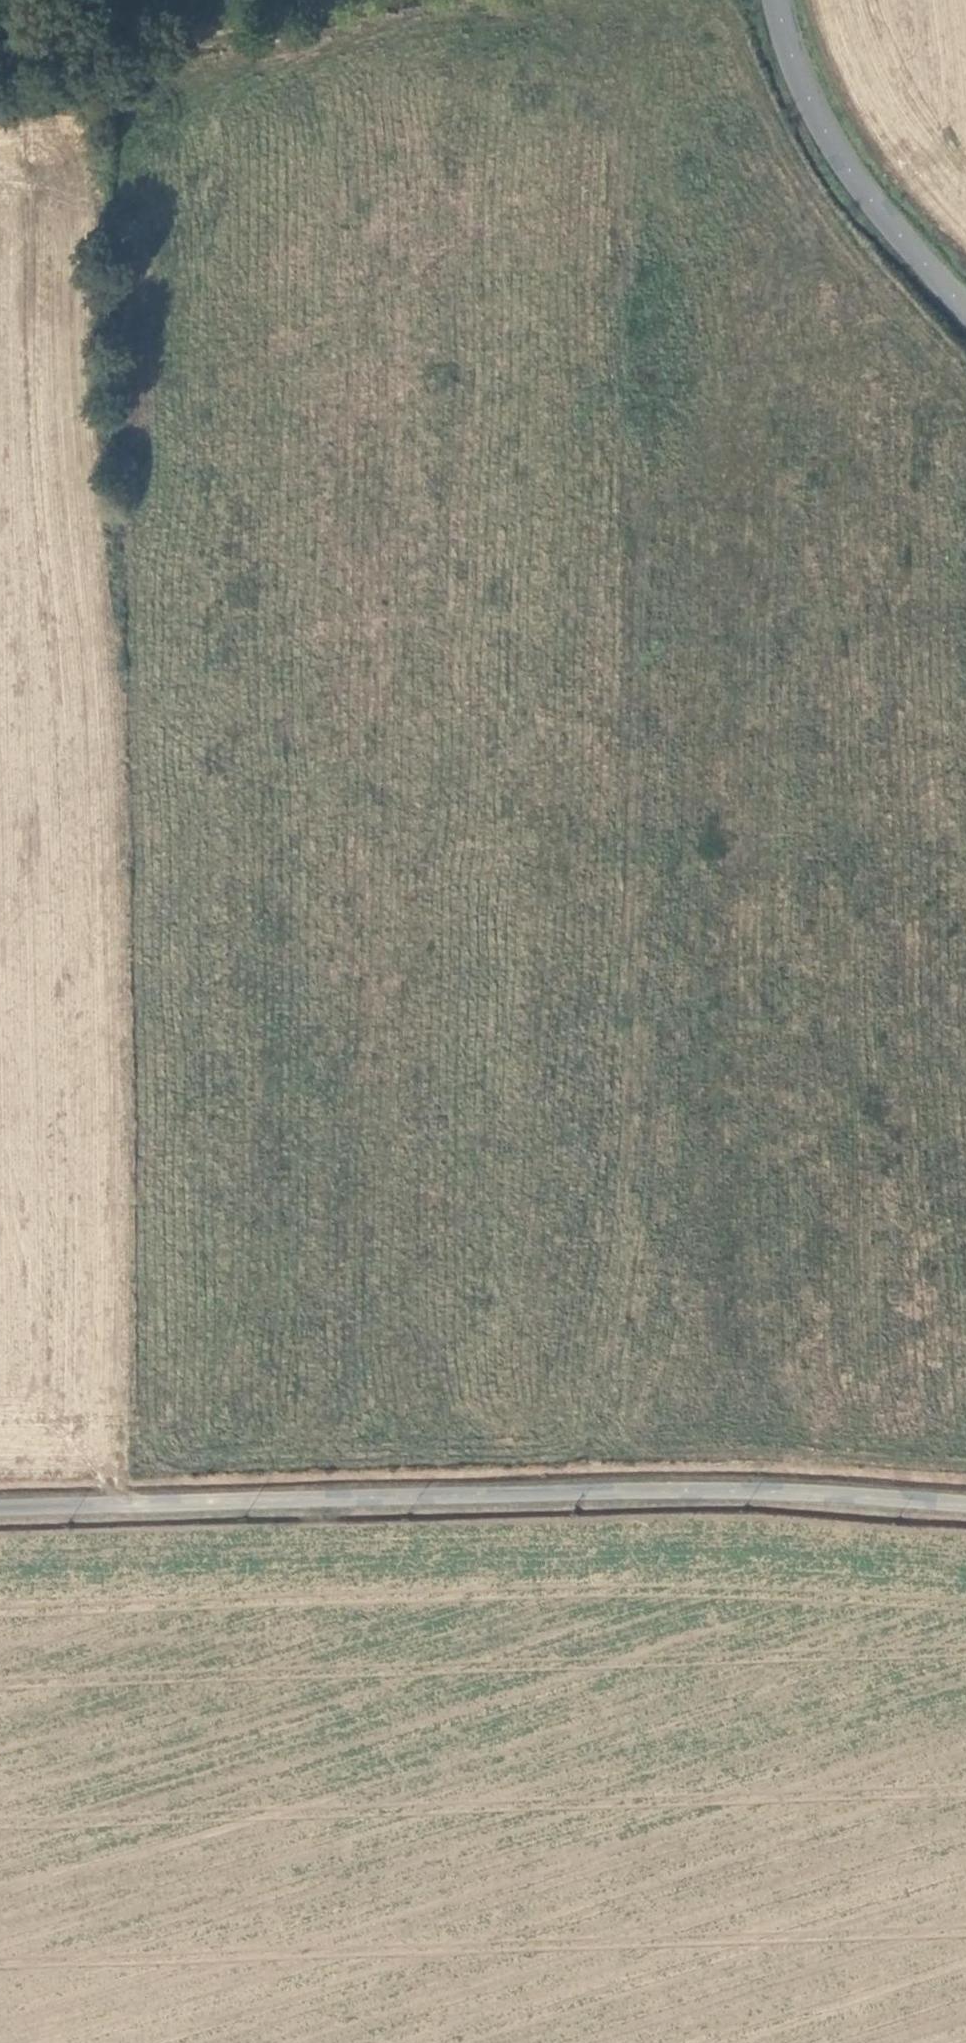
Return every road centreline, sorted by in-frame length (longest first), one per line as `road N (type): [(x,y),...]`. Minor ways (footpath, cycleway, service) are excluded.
road 1 (unclassified): [(965,1501),(704,1488),(0,1509)]
road 2 (tertiary): [(774,0),(850,171),(965,309)]

